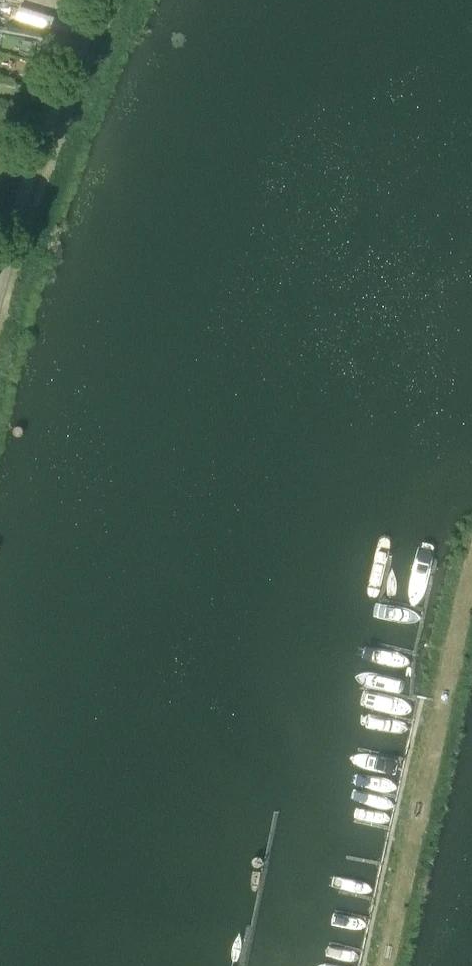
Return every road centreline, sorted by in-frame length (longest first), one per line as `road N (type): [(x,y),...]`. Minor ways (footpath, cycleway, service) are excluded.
road 1 (residential): [(0,275),(47,124),(103,0)]

